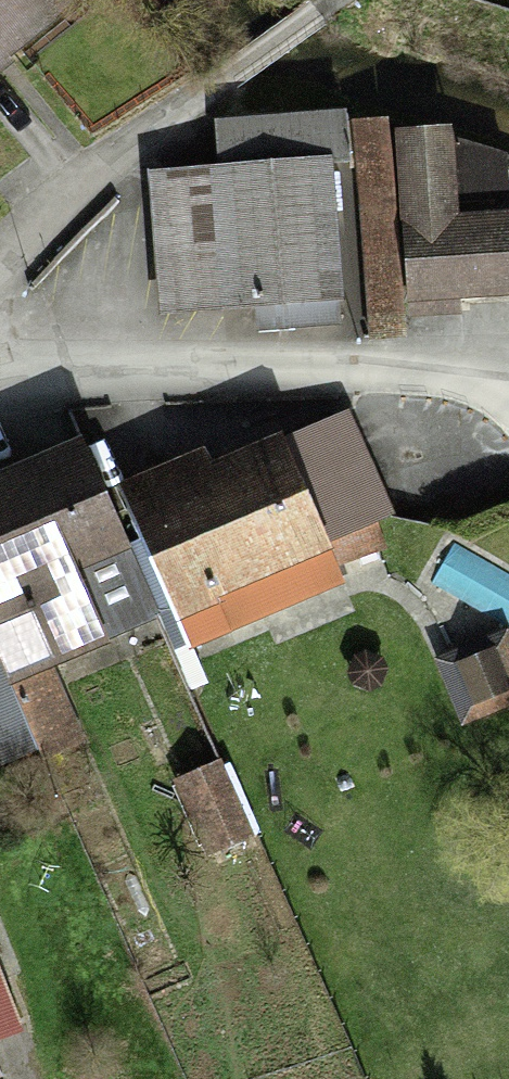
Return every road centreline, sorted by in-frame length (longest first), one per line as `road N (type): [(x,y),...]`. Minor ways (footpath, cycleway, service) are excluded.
road 1 (residential): [(0,387),(120,372),(508,370)]
road 2 (residential): [(332,0),(54,206),(0,273)]

